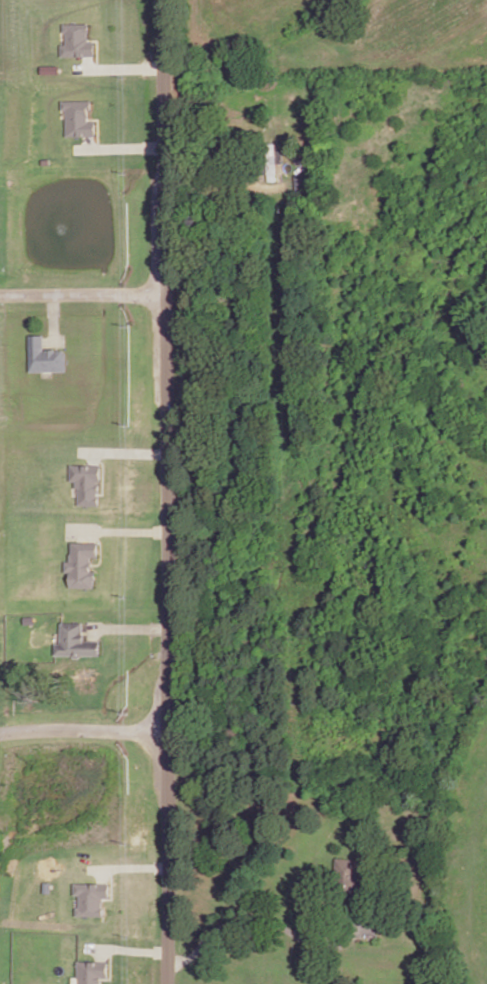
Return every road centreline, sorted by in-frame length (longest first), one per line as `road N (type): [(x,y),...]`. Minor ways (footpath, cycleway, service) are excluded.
road 1 (tertiary): [(165,0),(168,983)]
road 2 (residential): [(170,729),(0,732)]
road 3 (residential): [(167,292),(0,293)]

